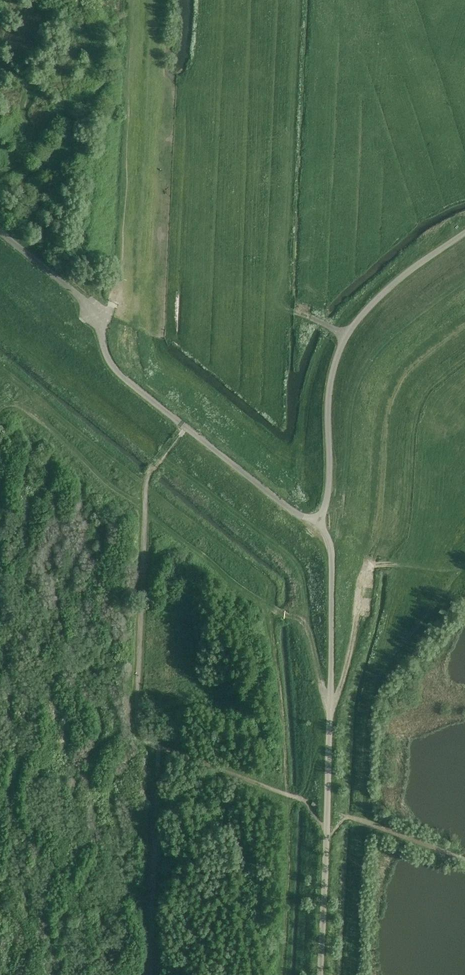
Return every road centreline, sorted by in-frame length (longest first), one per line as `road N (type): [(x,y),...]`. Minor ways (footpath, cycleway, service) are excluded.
road 1 (track): [(330,703),(301,624),(240,588),(99,476),(0,376)]
road 2 (track): [(464,233),(384,293),(345,339),(331,384),(319,523)]
road 3 (track): [(132,0),(117,305),(97,321)]
road 4 (track): [(326,841),(332,558),(319,523)]
road 5 (track): [(330,703),(348,660),(365,567),(464,576)]
road 6 (track): [(319,974),(326,841)]

